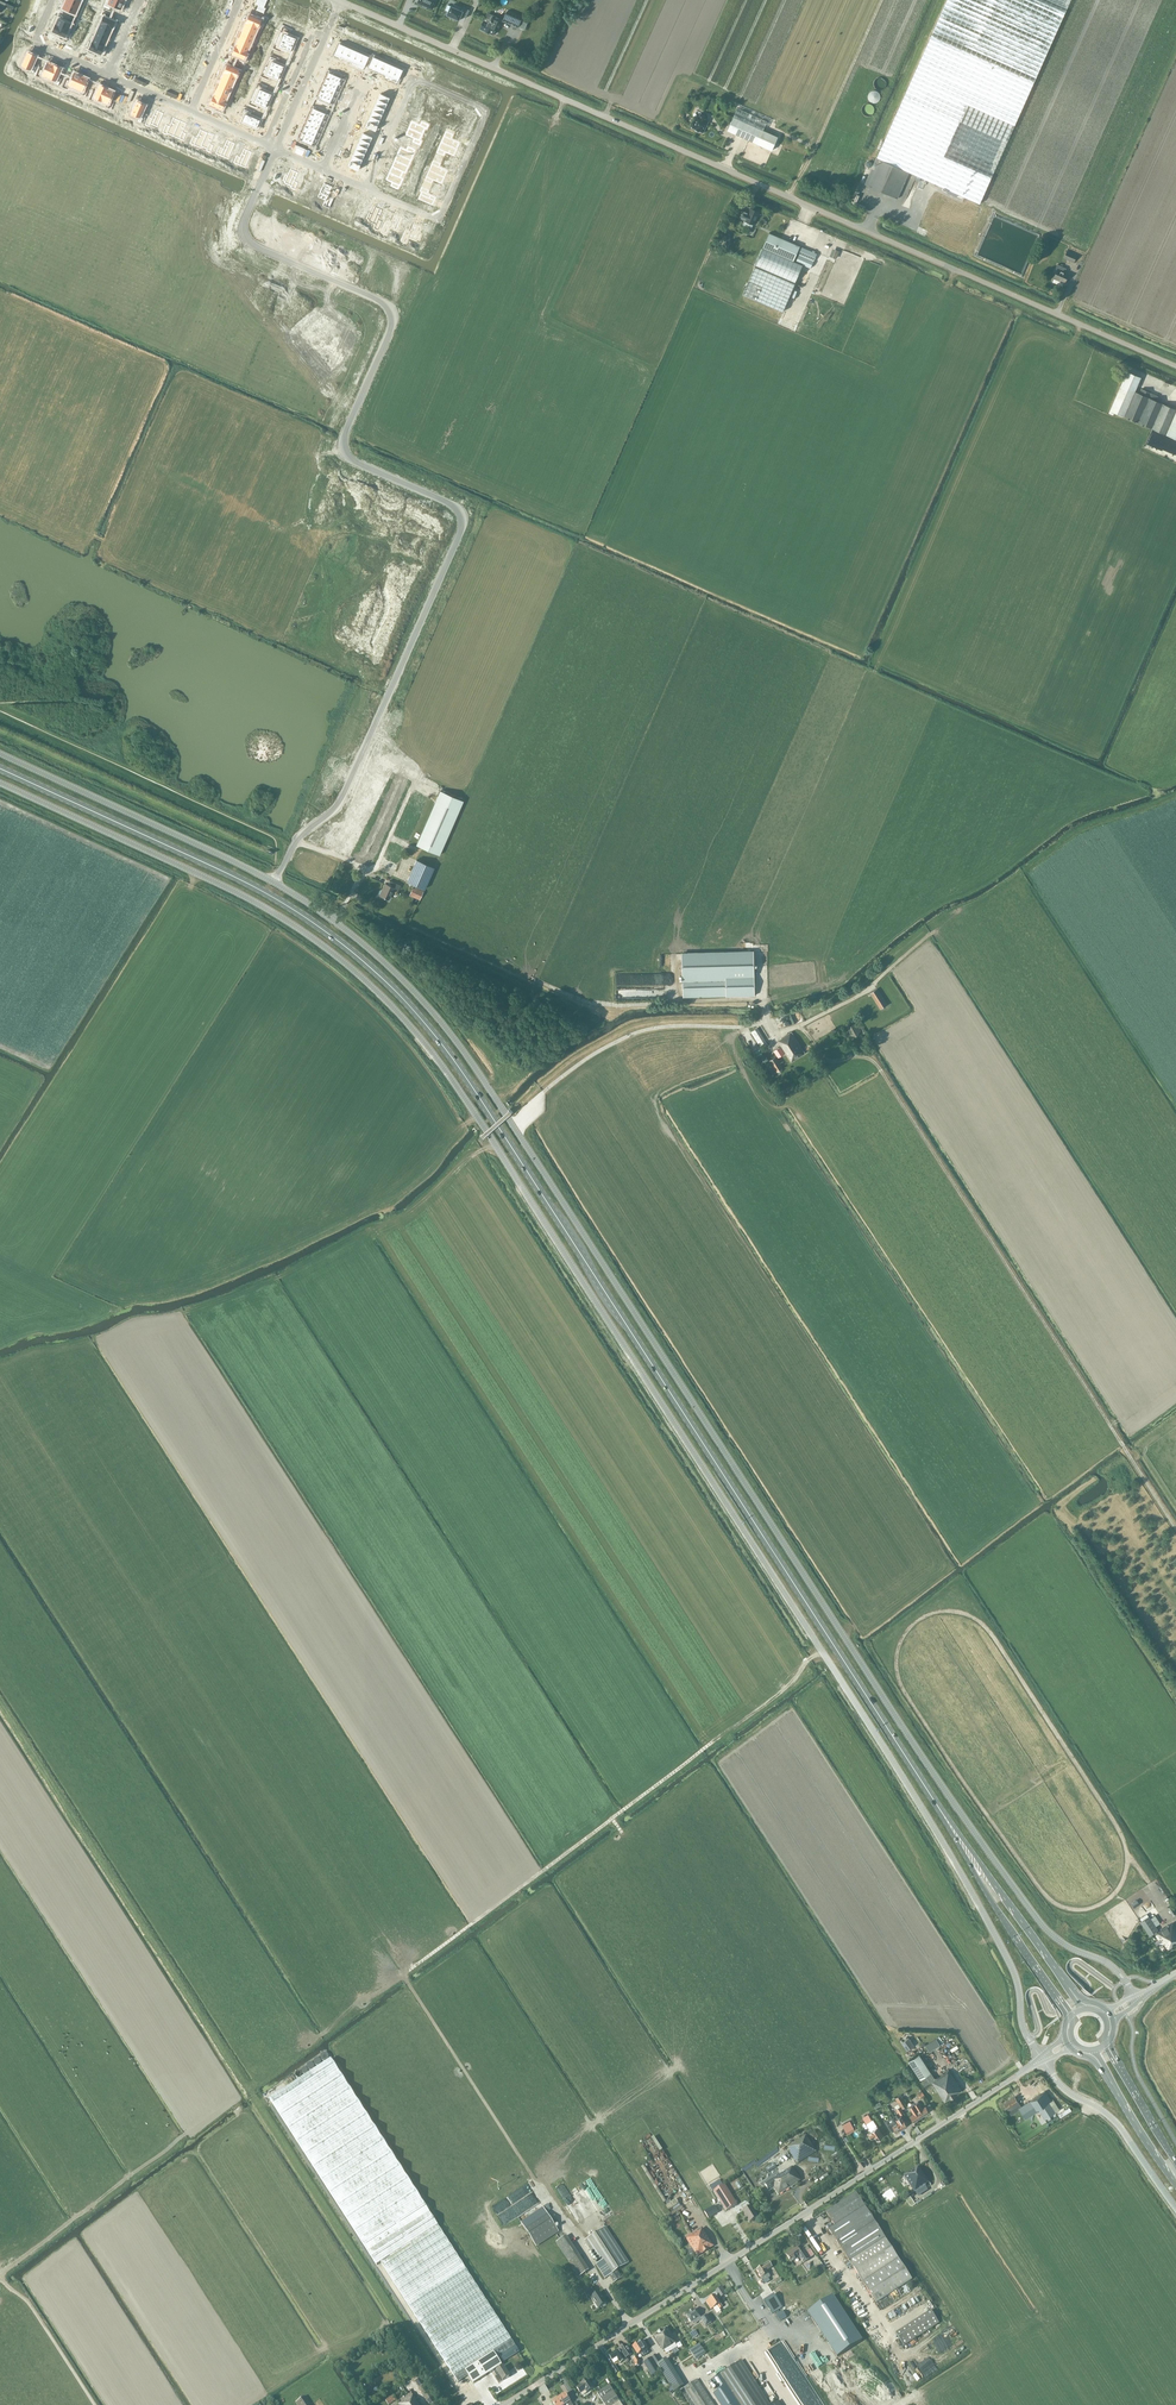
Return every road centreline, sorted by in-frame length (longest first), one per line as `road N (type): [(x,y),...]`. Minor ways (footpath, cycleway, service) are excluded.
road 1 (unclassified): [(1137,1999),(1115,1968),(1046,1930),(962,1814),(480,1075),(423,1001),(299,897),(0,754)]
road 2 (unclassified): [(1042,2059),(1023,2029),(1015,1974),(942,1840),(424,1043),(372,986),(295,925),(0,783)]
road 3 (primary): [(964,1846),(463,1073),(407,1003),(273,897),(0,768)]
road 4 (unclassified): [(1175,366),(340,8)]
road 5 (track): [(453,2404),(0,1705)]
road 6 (track): [(801,1026),(827,1059),(864,1058),(879,1068),(1175,1526)]
road 7 (unclassified): [(1042,2059),(505,2404)]
road 8 (track): [(612,1819),(404,1975),(538,2186)]
road 9 (residential): [(366,188),(436,219),(486,108),(416,77)]
road 10 (track): [(729,1971),(864,2174)]
road 11 (track): [(764,1001),(592,1004),(530,978)]
road 12 (residential): [(349,426),(163,344)]
road 13 (unclassified): [(1042,2059),(1064,2089),(1120,2126),(1175,2208)]
road 14 (track): [(713,1742),(856,1625)]
road 15 (primary): [(1069,1988),(964,1846)]
road 16 (primary): [(964,1846),(1056,1995)]
road 17 (residential): [(275,147),(340,8)]
road 18 (track): [(713,1742),(612,1819),(622,1833)]
road 19 (residential): [(163,344),(219,218)]
road 20 (residential): [(80,307),(136,181)]
road 21 (primary): [(1105,2072),(1175,2184)]
road 22 (track): [(719,2404),(698,2373),(683,2379),(637,2320)]
road 23 (residential): [(366,188),(416,77)]

